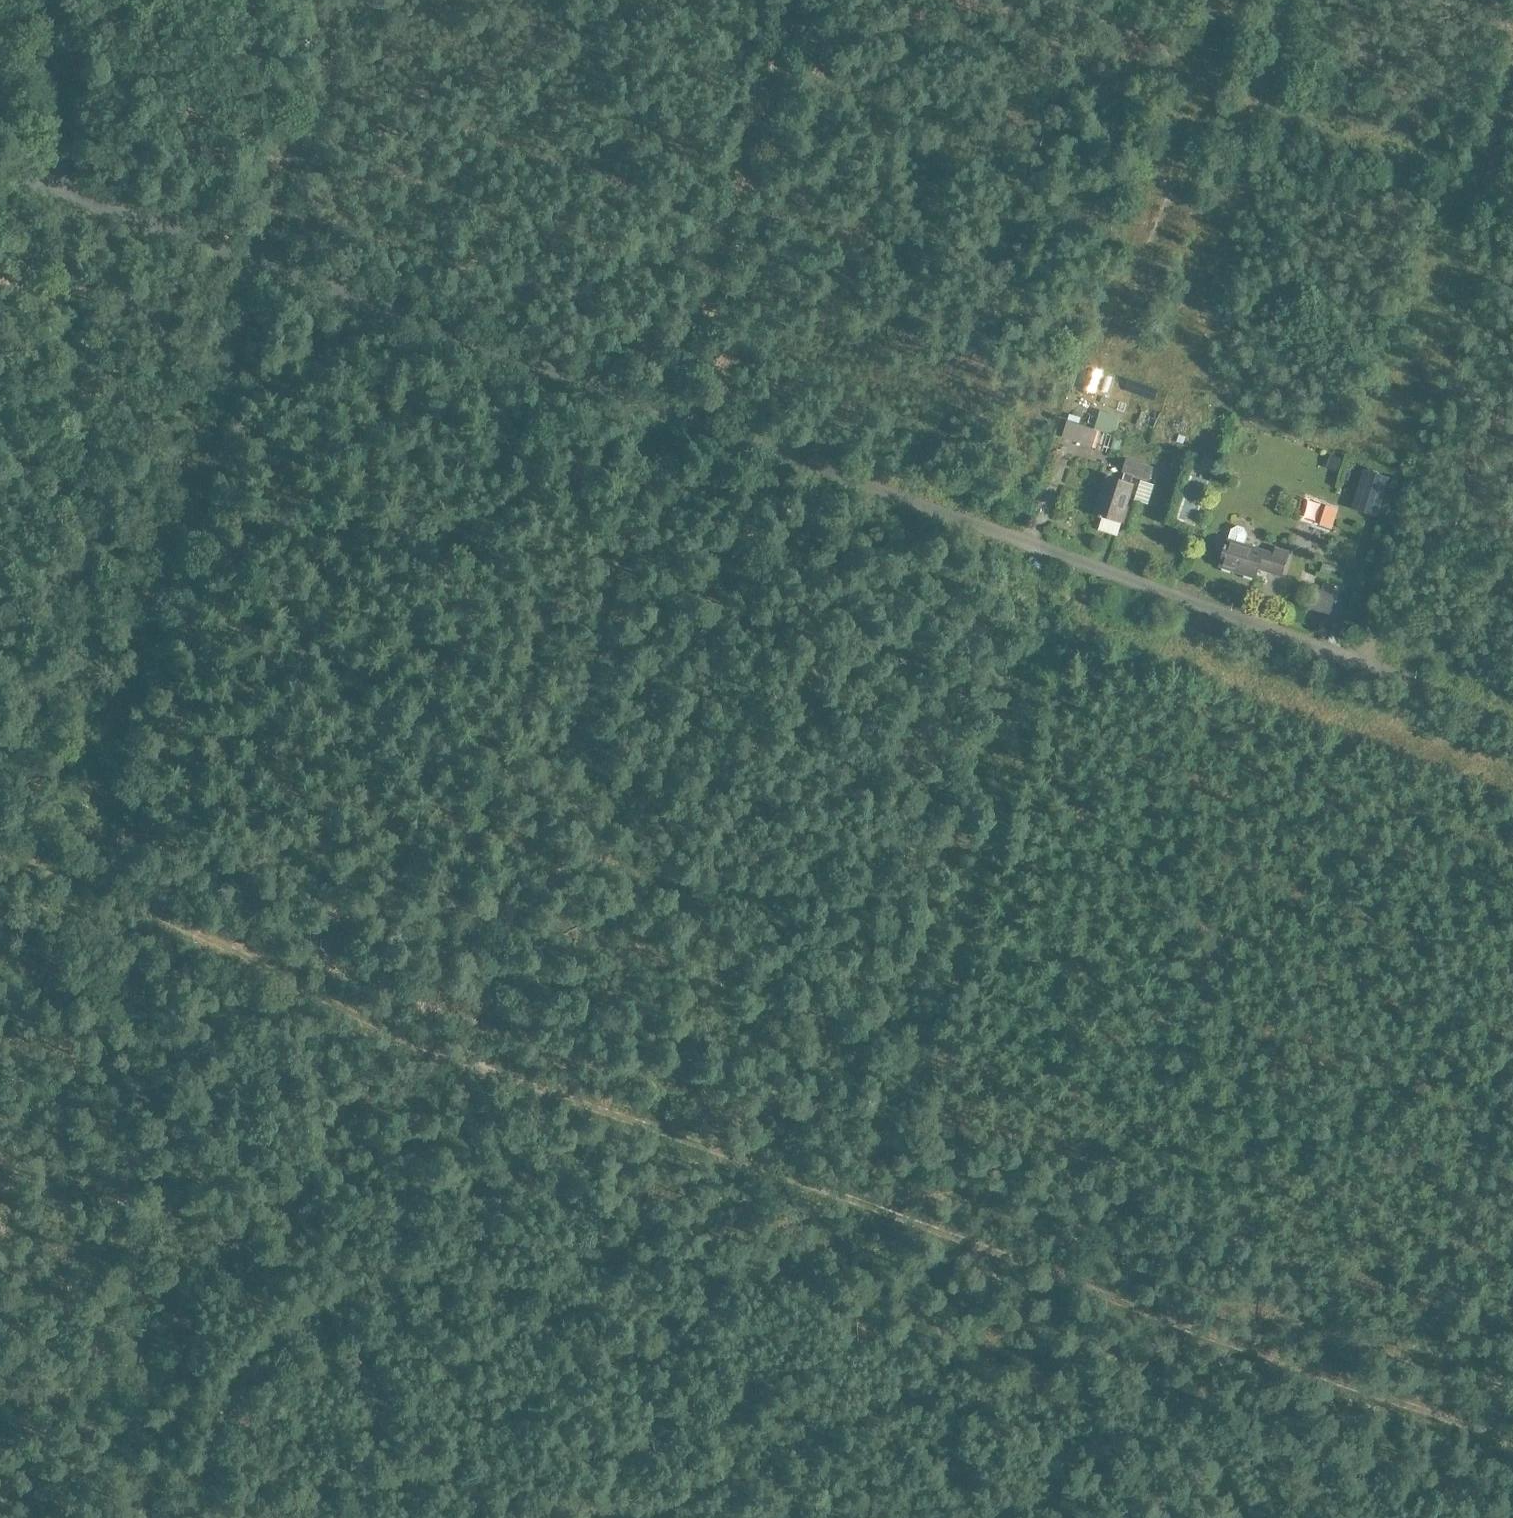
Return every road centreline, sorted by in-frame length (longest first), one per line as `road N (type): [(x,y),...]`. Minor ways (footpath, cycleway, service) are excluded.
road 1 (track): [(0,848),(102,883),(349,1012),(469,1060),(1512,1443)]
road 2 (unclassified): [(1339,657),(54,188)]
road 3 (track): [(469,1060),(666,413)]
road 4 (track): [(672,416),(797,0)]
road 5 (unclassified): [(54,188),(43,0)]

